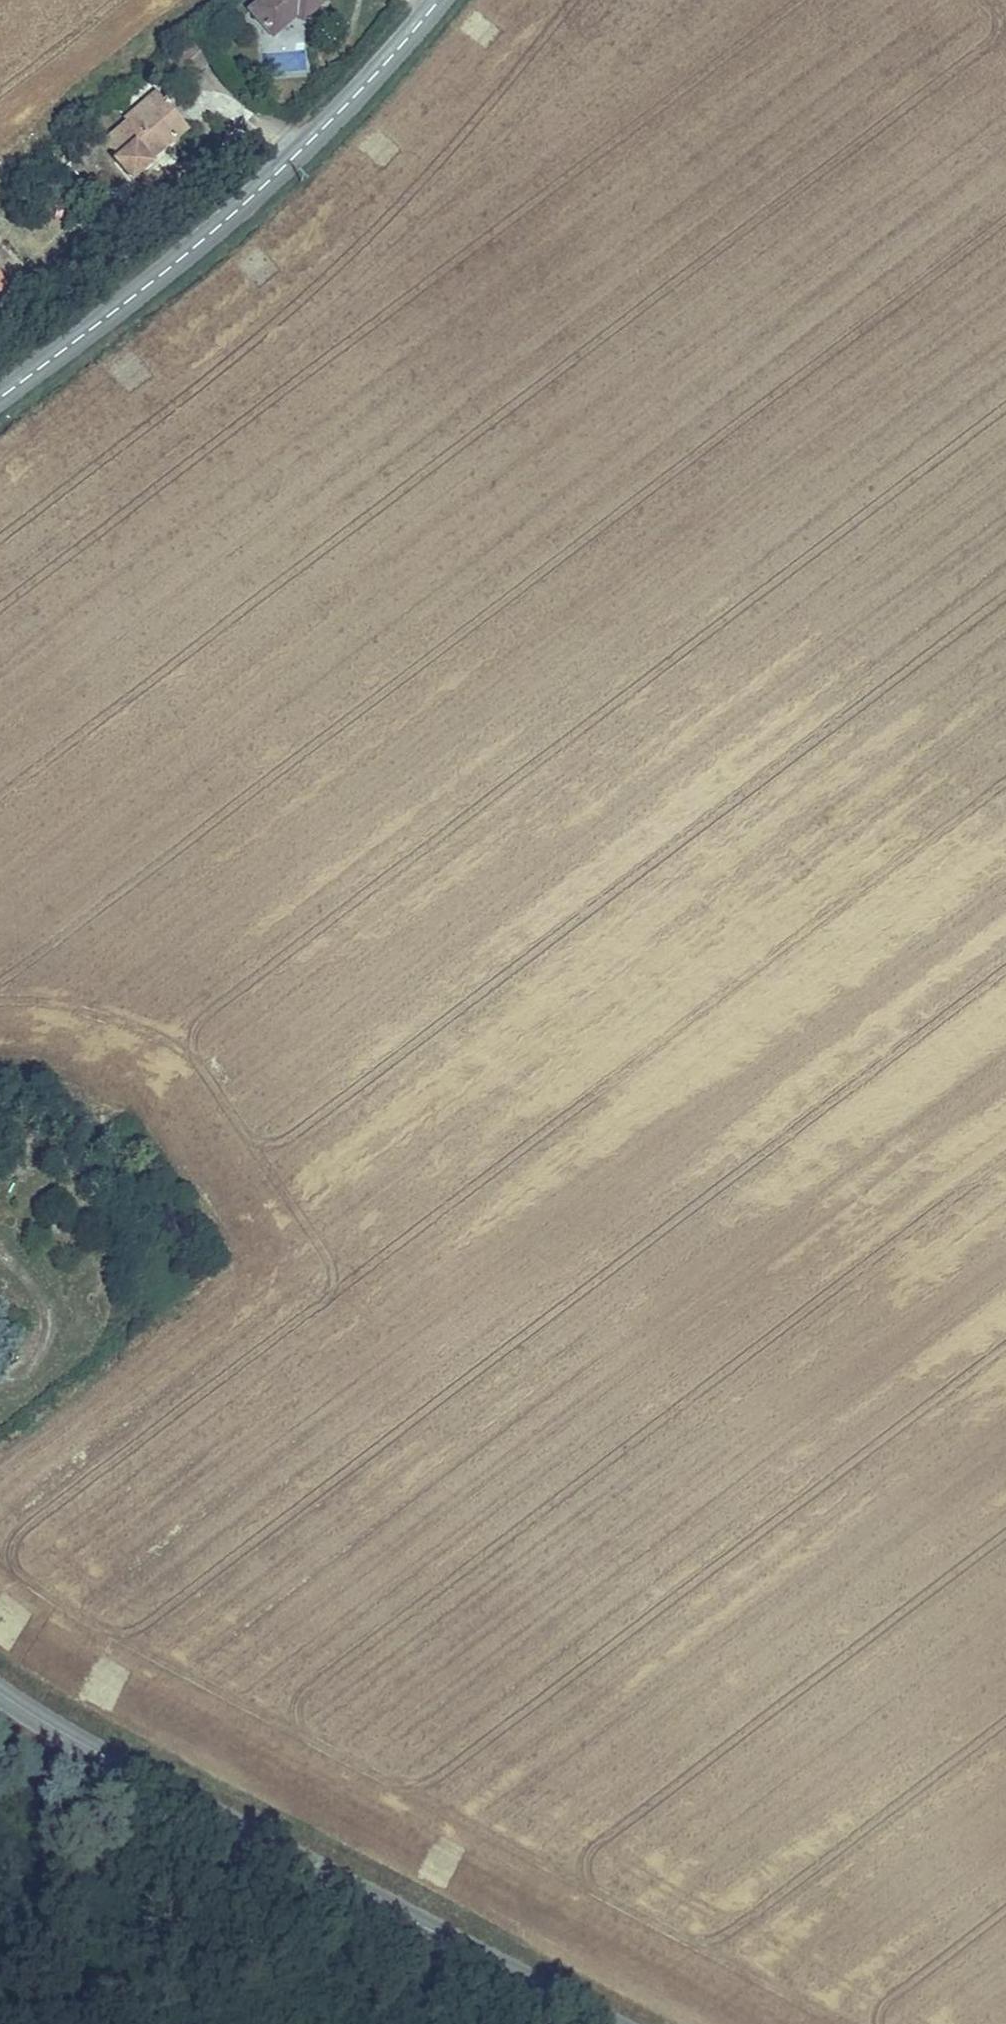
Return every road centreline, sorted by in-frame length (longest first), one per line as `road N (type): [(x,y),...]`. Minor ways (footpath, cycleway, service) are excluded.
road 1 (residential): [(0,1692),(120,1768),(606,2023)]
road 2 (tertiary): [(0,393),(205,237),(434,0)]

